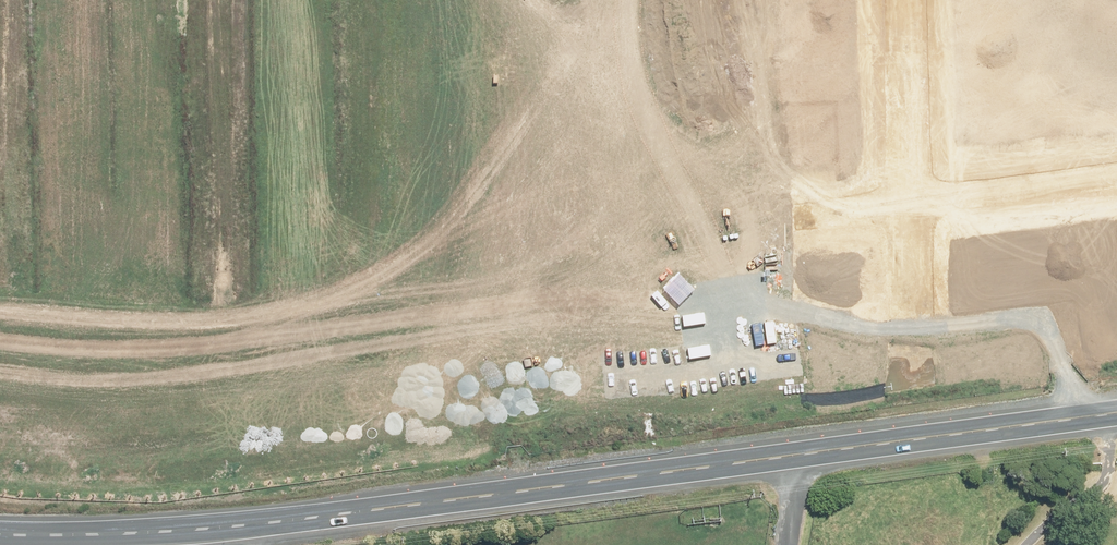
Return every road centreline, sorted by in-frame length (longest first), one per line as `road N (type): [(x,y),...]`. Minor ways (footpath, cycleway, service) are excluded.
road 1 (secondary): [(800,456),(229,529),(0,534)]
road 2 (unknown): [(424,323),(522,316),(663,247),(898,210)]
road 3 (unknown): [(0,353),(207,365),(424,323)]
road 4 (unknown): [(207,365),(212,0)]
road 5 (unknown): [(424,323),(434,0)]
road 6 (unknown): [(663,247),(664,0)]
road 7 (residential): [(925,206),(937,439)]
road 8 (residential): [(907,443),(898,210)]
road 9 (residential): [(898,210),(893,0)]
road 10 (residential): [(920,0),(925,206)]
road 11 (residential): [(925,206),(1116,181)]
road 12 (secondary): [(1116,415),(937,439)]

